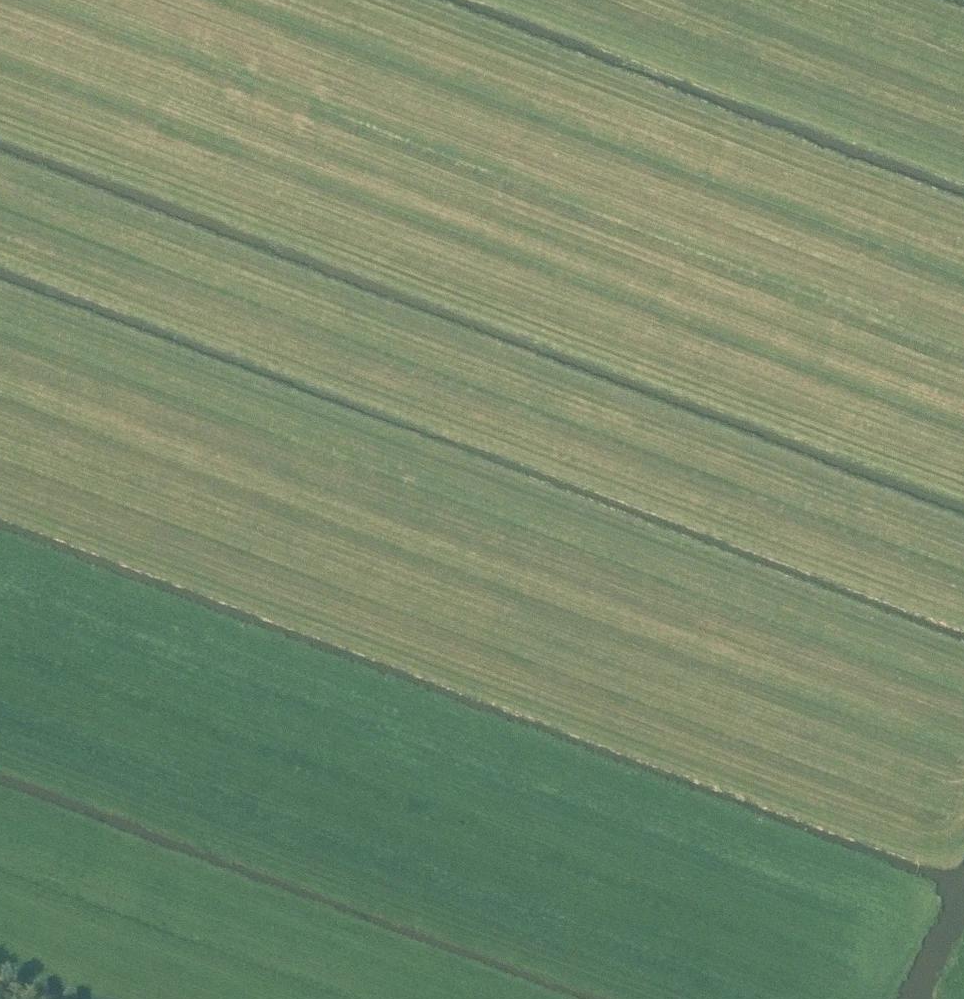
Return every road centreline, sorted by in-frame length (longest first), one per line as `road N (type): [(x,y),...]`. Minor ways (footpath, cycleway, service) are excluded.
road 1 (track): [(689,998),(0,743)]

